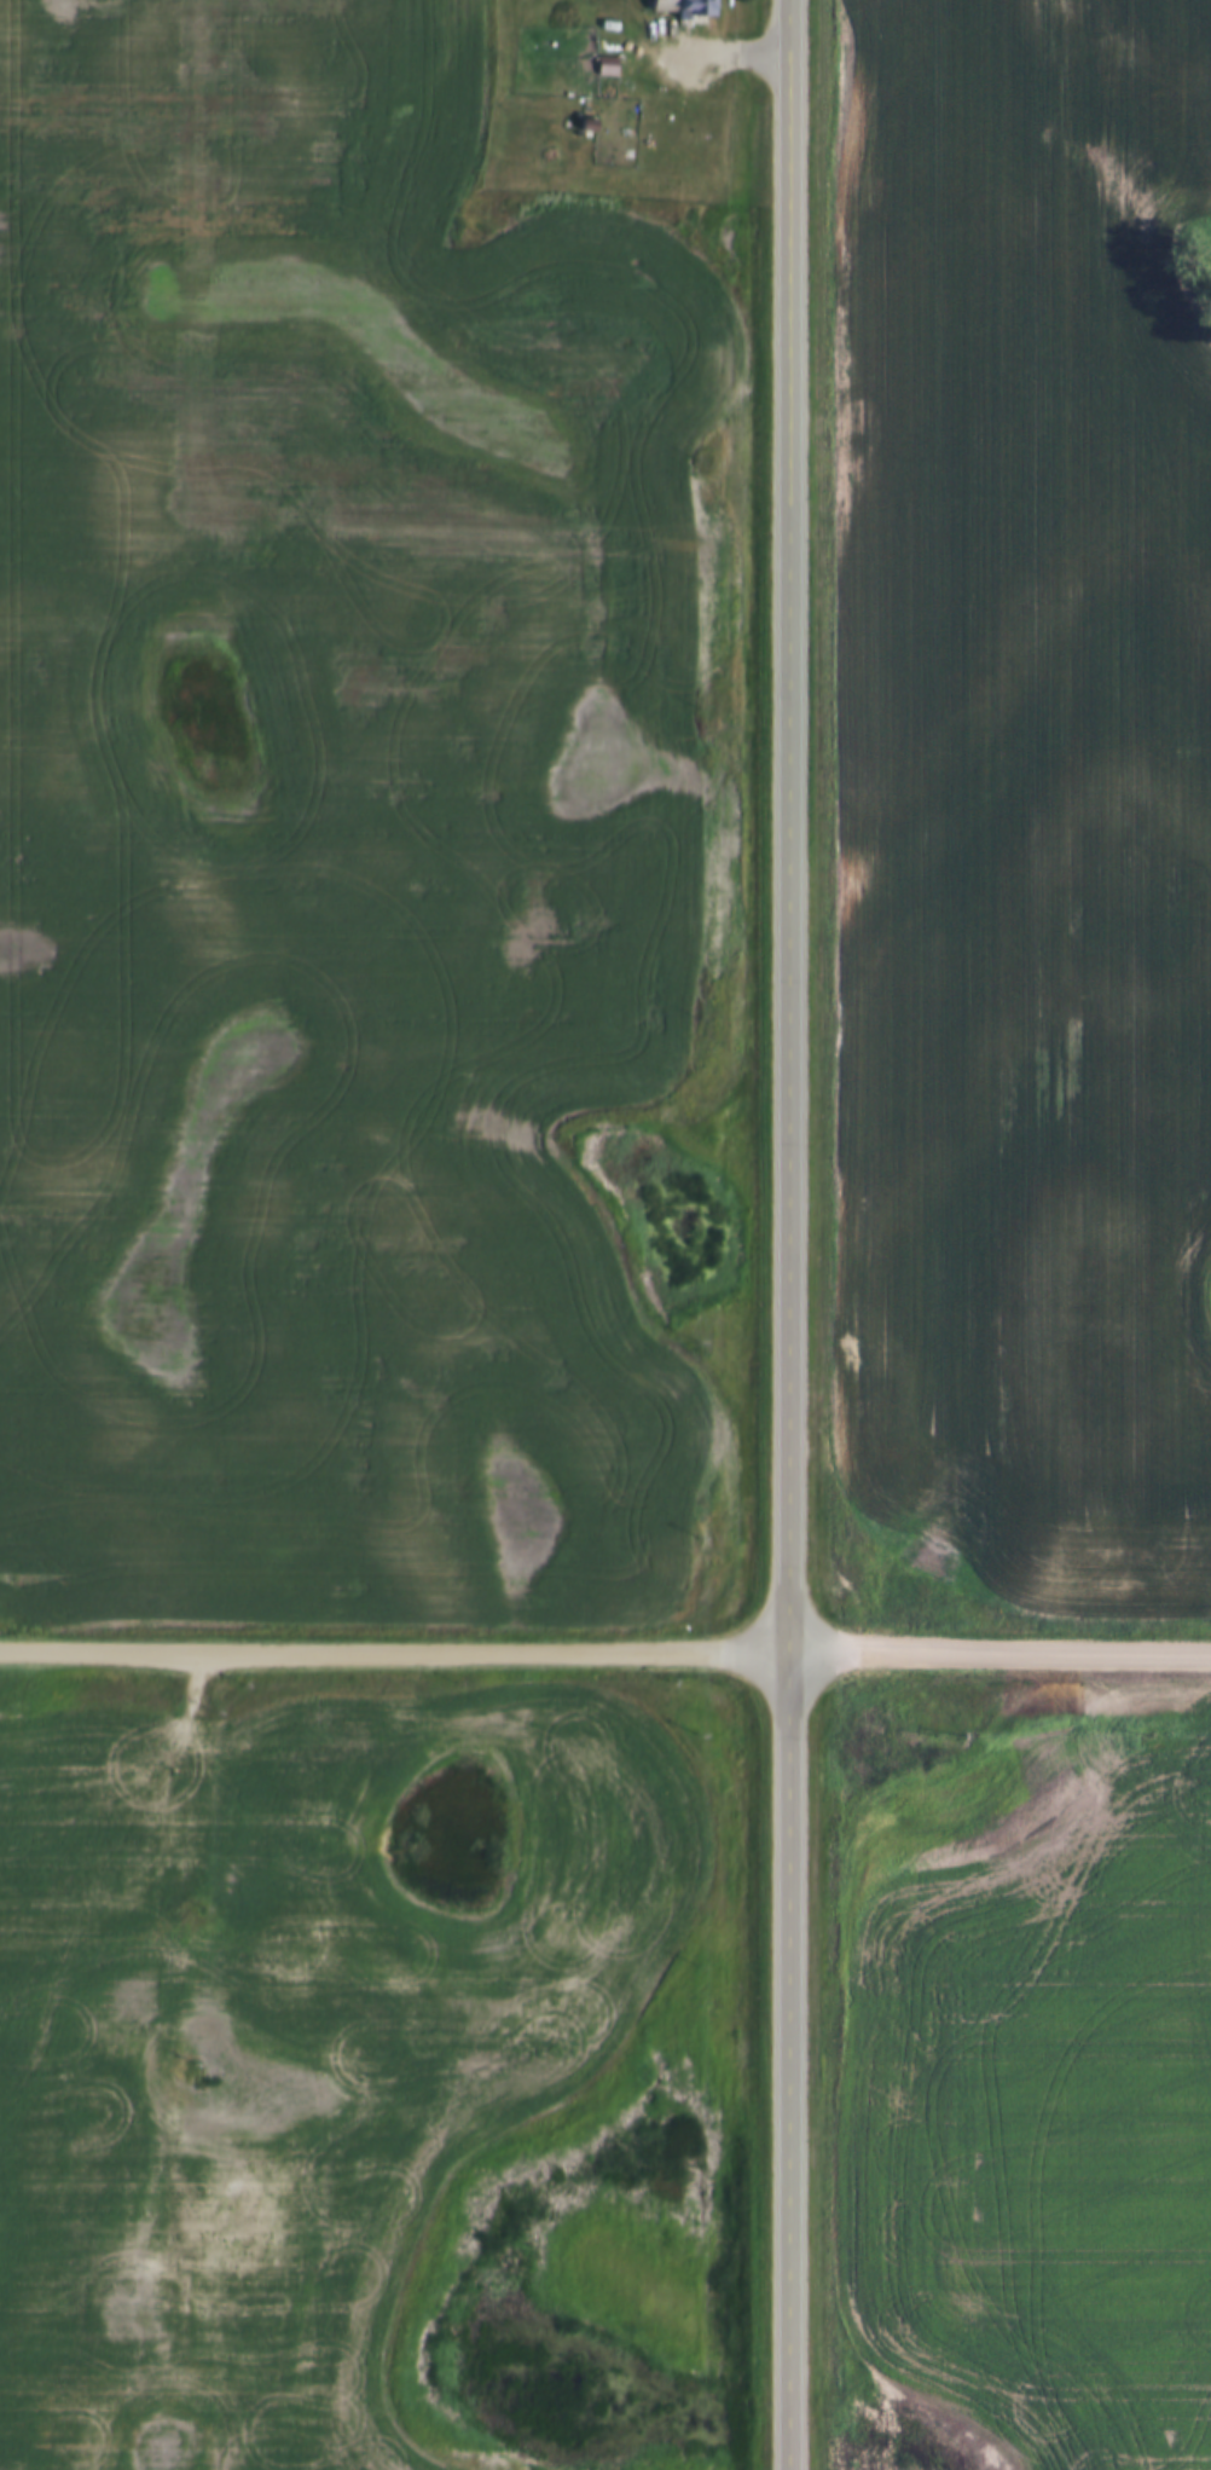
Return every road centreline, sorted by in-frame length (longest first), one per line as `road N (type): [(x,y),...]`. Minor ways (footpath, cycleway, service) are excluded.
road 1 (tertiary): [(788,2469),(788,0)]
road 2 (residential): [(0,1654),(1210,1655)]

